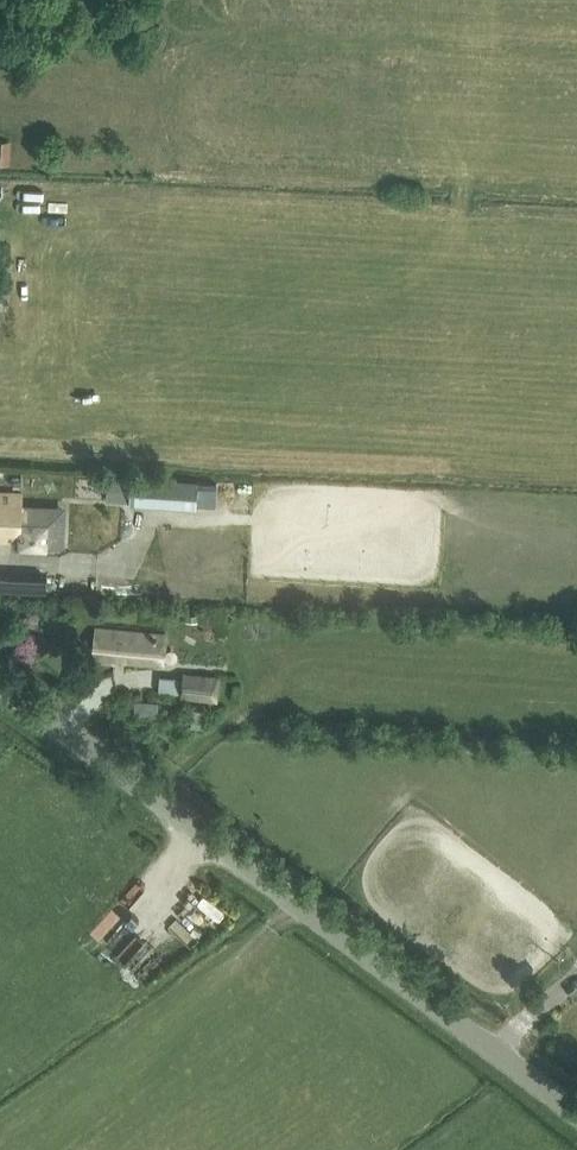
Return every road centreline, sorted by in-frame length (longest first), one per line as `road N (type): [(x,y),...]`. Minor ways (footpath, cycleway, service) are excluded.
road 1 (tertiary): [(576,1112),(0,682)]

